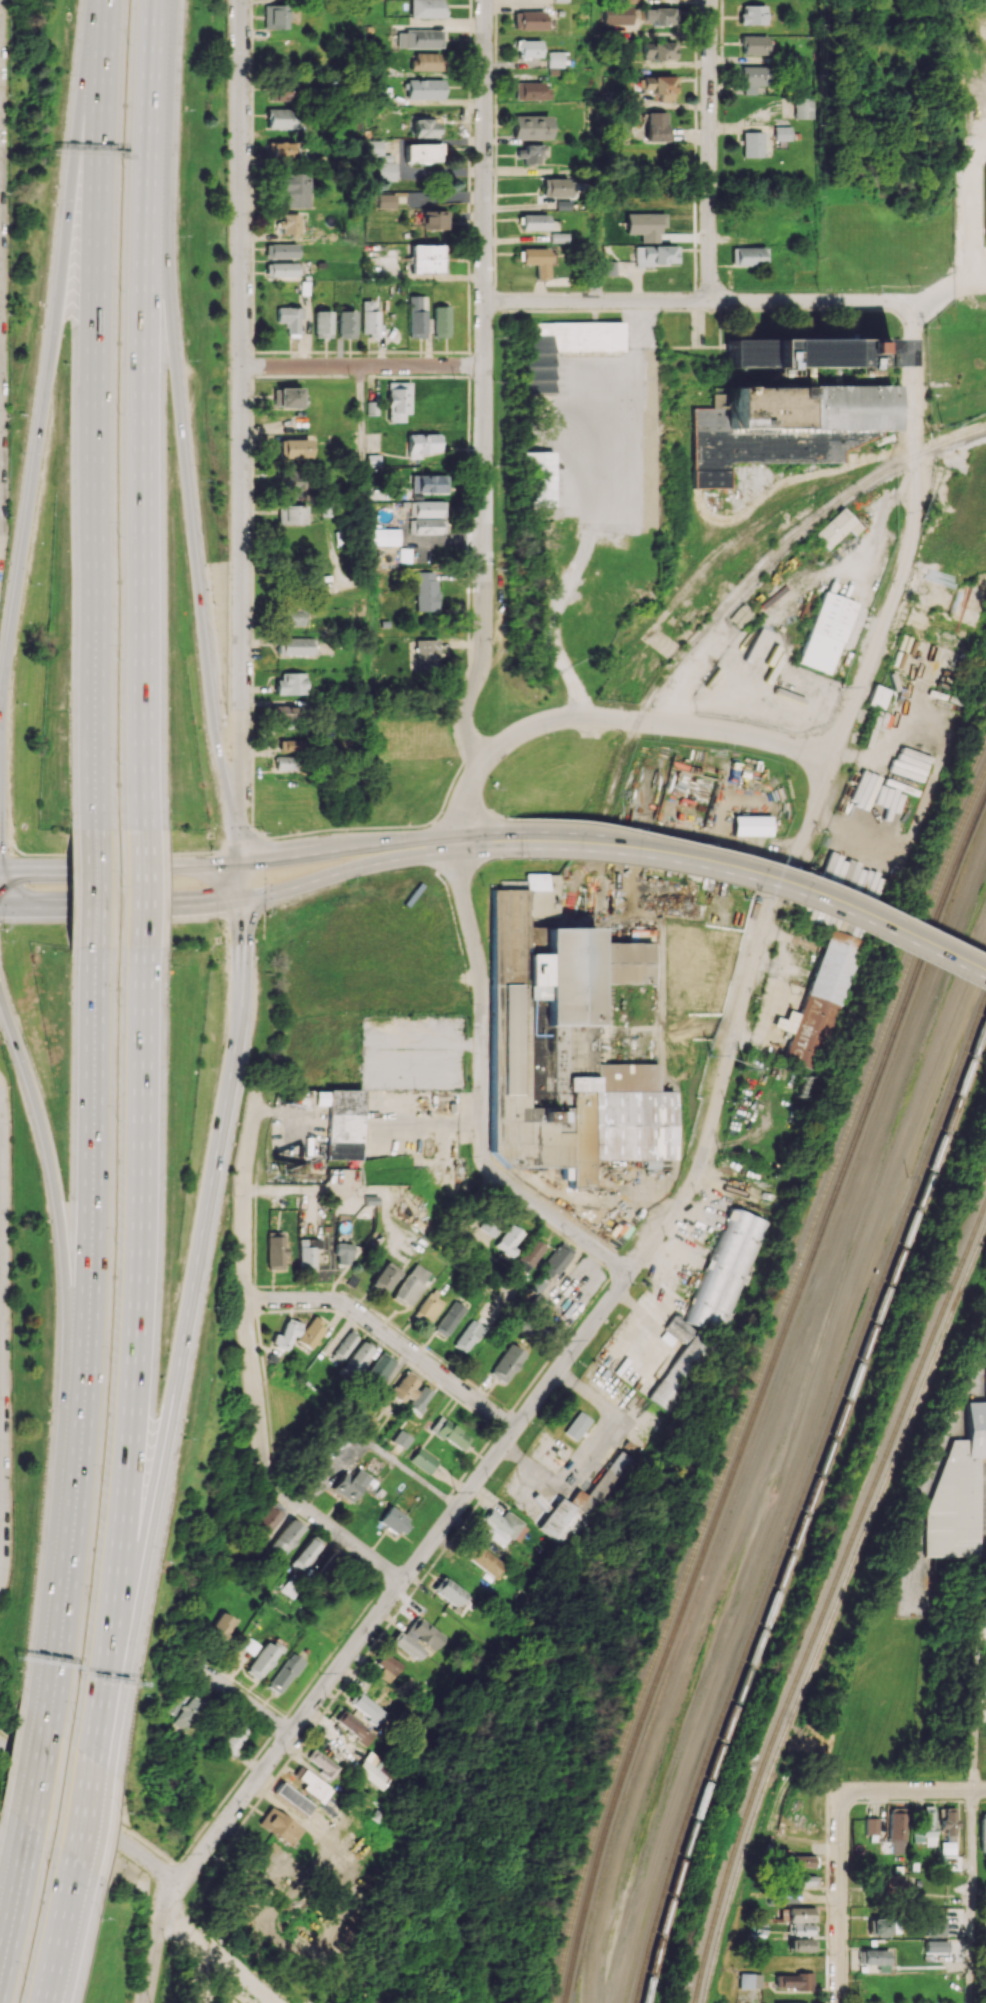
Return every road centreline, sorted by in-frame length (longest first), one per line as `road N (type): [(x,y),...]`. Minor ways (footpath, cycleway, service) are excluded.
road 1 (residential): [(768,911),(704,1152),(684,1199),(180,1883)]
road 2 (motorway): [(105,0),(95,348),(97,830)]
road 3 (motorway): [(143,829),(153,17)]
road 4 (motorway): [(233,813),(169,294),(153,17)]
road 5 (motorway): [(98,947),(87,1349),(42,1718)]
road 6 (residential): [(486,0),(484,658),(465,722),(491,757)]
road 7 (motorway): [(111,1656),(136,1320),(144,947)]
road 8 (residential): [(910,308),(912,544),(768,911)]
road 9 (motorway): [(151,1494),(238,1034),(241,899)]
road 10 (motorway): [(73,169),(0,709)]
road 11 (motorway): [(0,989),(53,1166),(73,1488)]
road 12 (secondary): [(985,975),(826,900),(739,870),(625,845),(518,839)]
road 13 (residential): [(233,813),(242,725),(241,366)]
road 14 (residential): [(910,308),(887,301),(485,300)]
road 15 (residential): [(491,757),(467,796),(460,873),(483,993),(486,1163)]
road 16 (residential): [(260,1094),(249,1137),(245,1278),(270,1477)]
road 17 (residential): [(241,366),(240,0)]
road 18 (residential): [(491,757),(532,727),(583,716),(728,731),(831,762)]
road 19 (residential): [(516,1428),(342,1301),(247,1300)]
road 20 (residential): [(710,0),(708,300)]
road 21 (residential): [(485,365),(241,366)]
road 22 (secondary): [(241,899),(463,842)]
road 23 (residential): [(180,1883),(0,1742)]
road 24 (secondary): [(463,842),(421,838),(238,864)]
road 25 (residential): [(844,1796),(839,2002)]
road 26 (primary): [(36,905),(241,899)]
road 27 (residential): [(630,1272),(486,1163)]
road 28 (motorway): [(100,0),(73,169)]
road 29 (residential): [(403,1581),(270,1477)]
road 30 (motorway): [(111,1656),(151,1494)]
road 31 (primary): [(160,865),(0,866)]
road 32 (motorway): [(47,2002),(75,1861)]
road 33 (residential): [(985,1790),(844,1796)]
road 34 (motorway): [(24,1824),(0,1956)]
road 35 (residential): [(292,1733),(204,1670),(182,1682)]
road 36 (residential): [(180,1883),(167,1899),(146,2002)]

